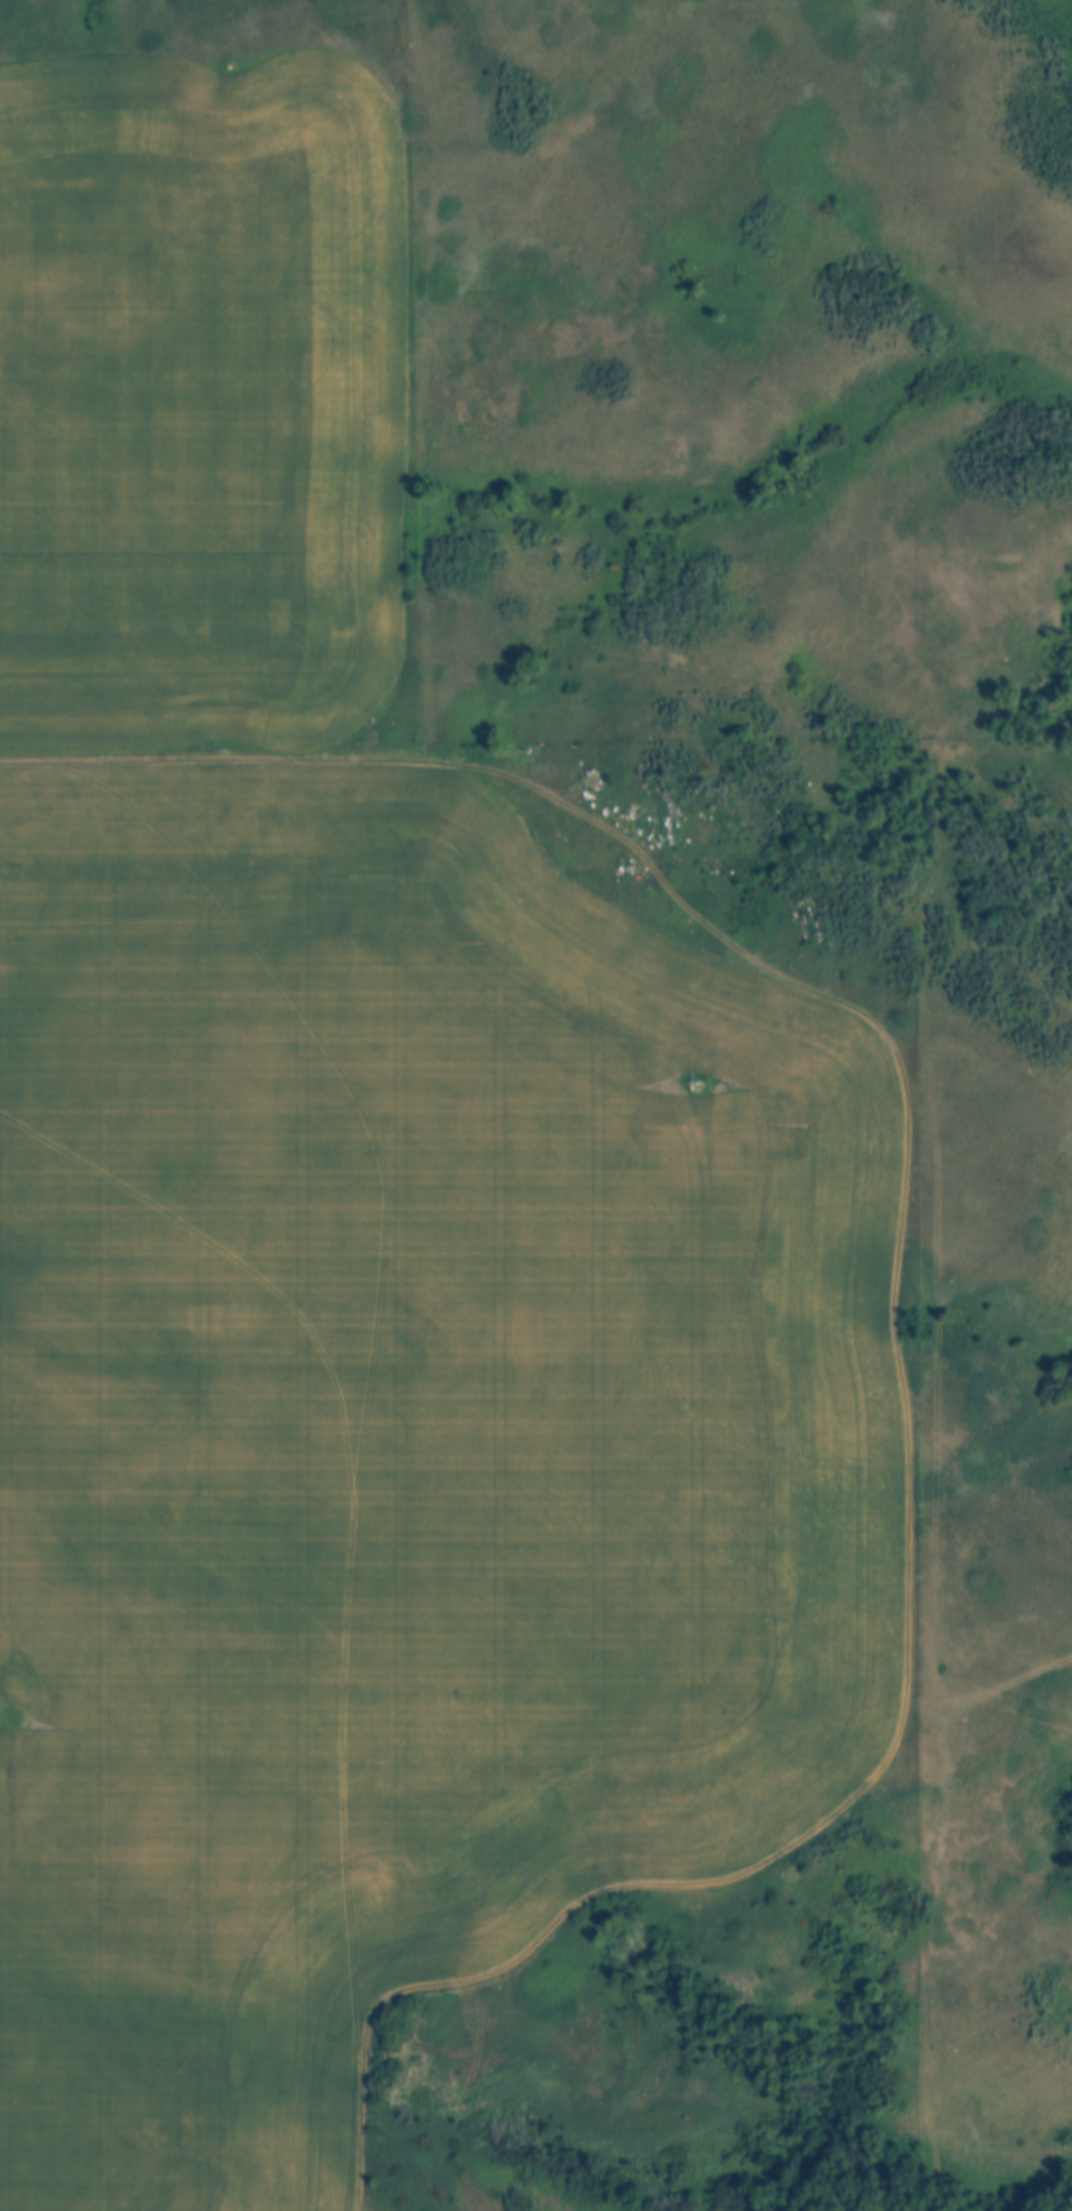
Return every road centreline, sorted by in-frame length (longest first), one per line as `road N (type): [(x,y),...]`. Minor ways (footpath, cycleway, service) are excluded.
road 1 (track): [(1071,1665),(957,1712),(914,1706),(908,1375),(899,1318),(908,1077),(880,1033),(727,942),(570,804),(483,765),(332,752),(0,754)]

